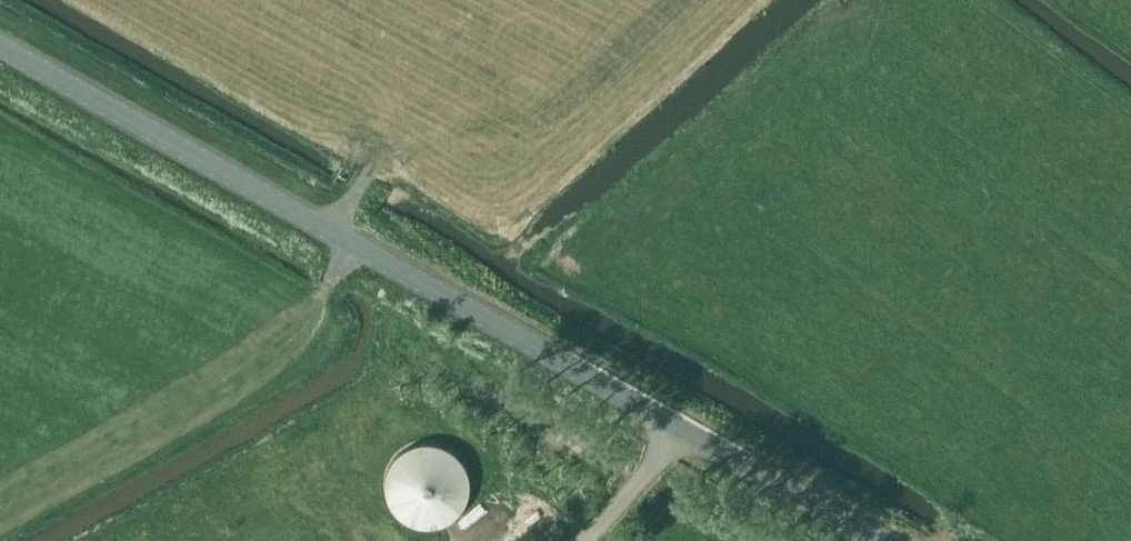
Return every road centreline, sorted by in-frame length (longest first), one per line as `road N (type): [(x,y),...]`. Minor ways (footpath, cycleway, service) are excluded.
road 1 (tertiary): [(879,540),(0,49)]

